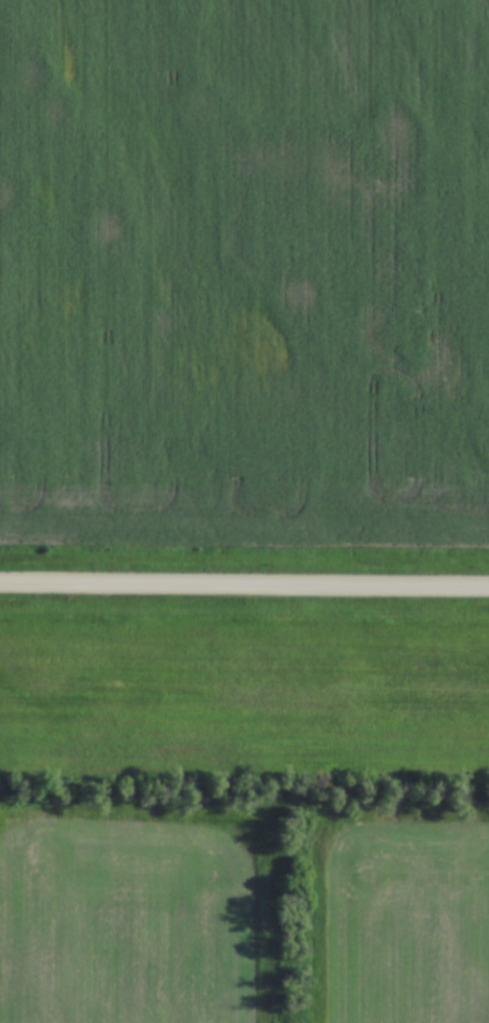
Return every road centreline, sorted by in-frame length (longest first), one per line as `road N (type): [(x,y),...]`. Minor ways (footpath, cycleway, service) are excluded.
road 1 (tertiary): [(0,586),(488,589)]

